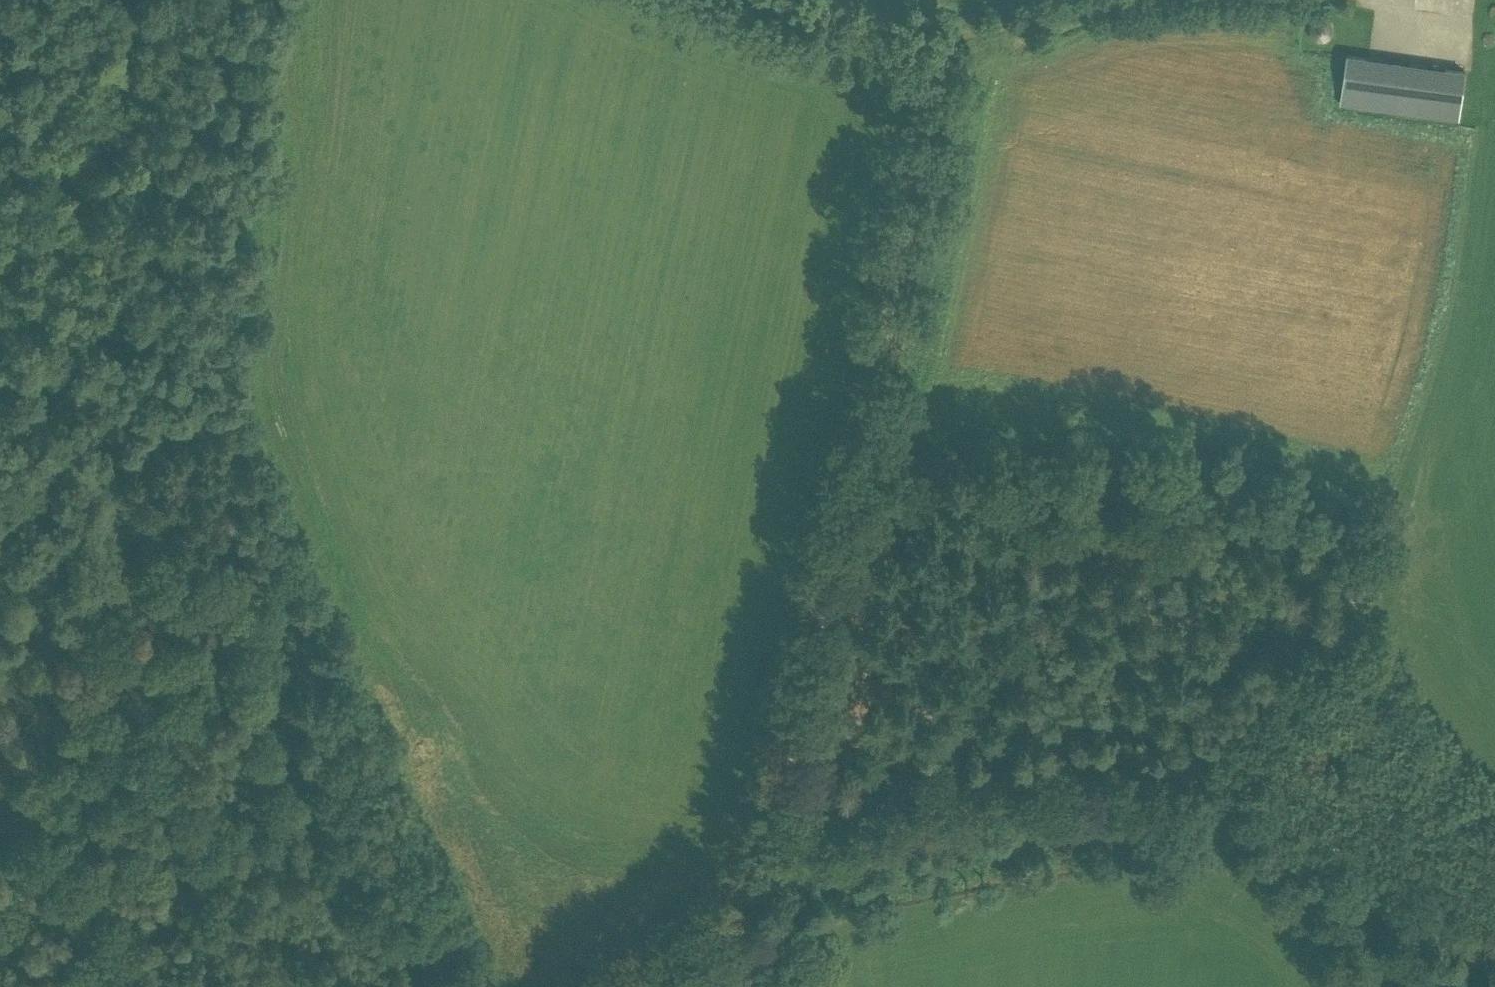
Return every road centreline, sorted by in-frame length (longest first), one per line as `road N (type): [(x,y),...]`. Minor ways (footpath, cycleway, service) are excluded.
road 1 (track): [(778,0),(939,38),(760,877)]
road 2 (track): [(799,857),(933,803),(1108,795),(1219,815),(1494,905)]
road 3 (track): [(605,986),(760,877)]
road 4 (track): [(1109,0),(1041,24),(939,38)]

